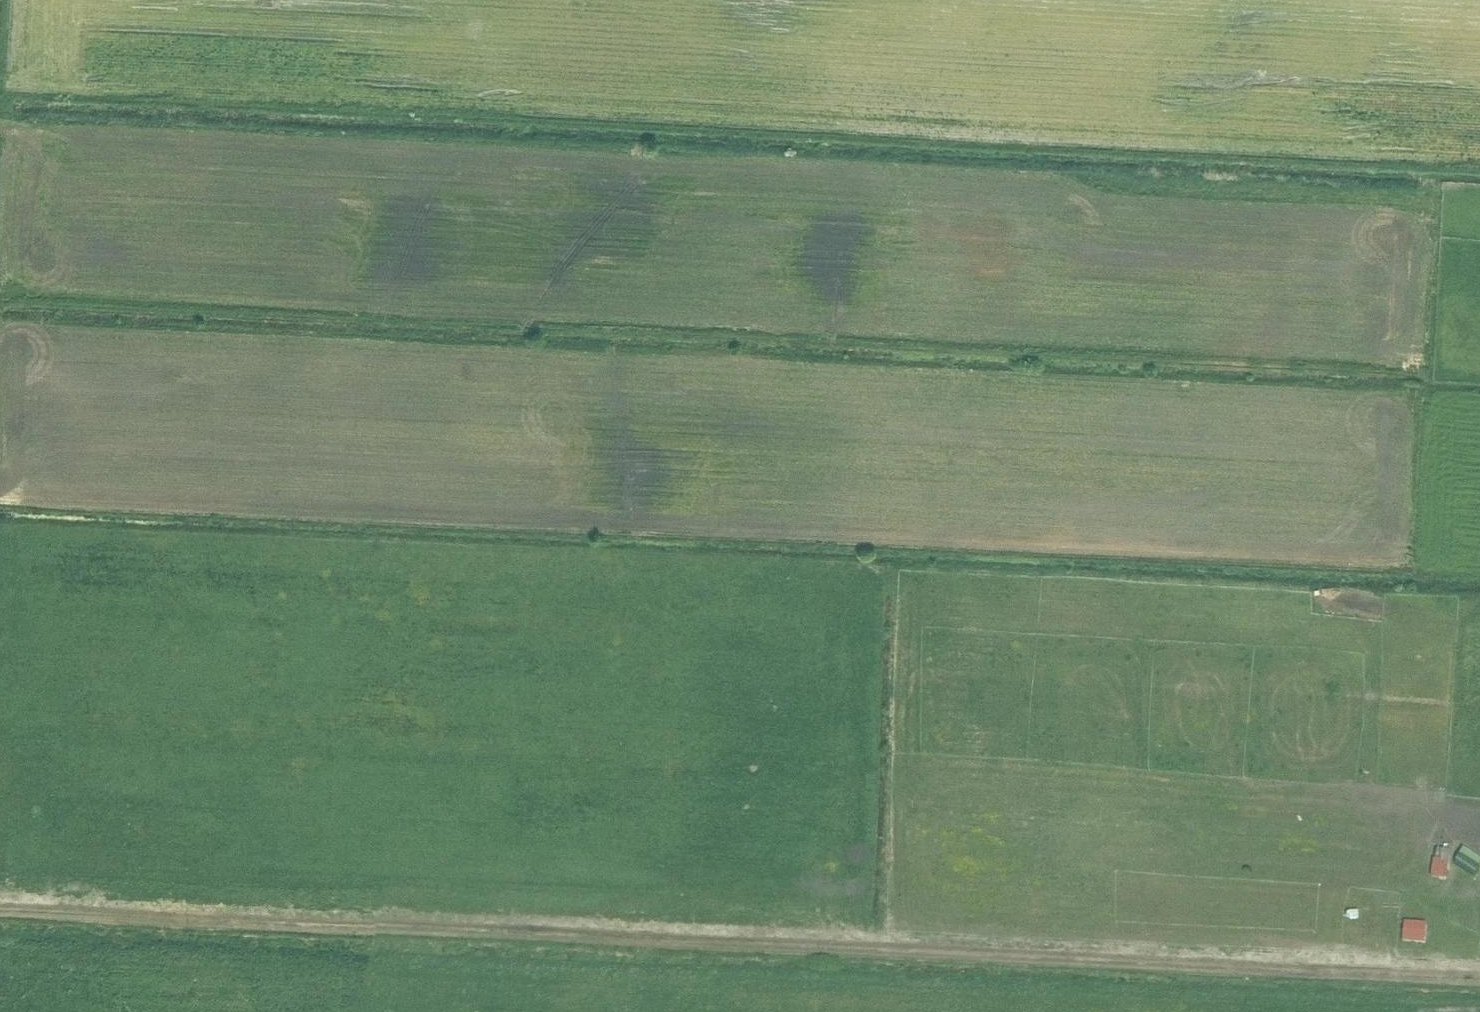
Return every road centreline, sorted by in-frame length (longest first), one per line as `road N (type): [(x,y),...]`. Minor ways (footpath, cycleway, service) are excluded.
road 1 (track): [(1479,981),(0,912)]
road 2 (unclassified): [(0,151),(1208,205)]

